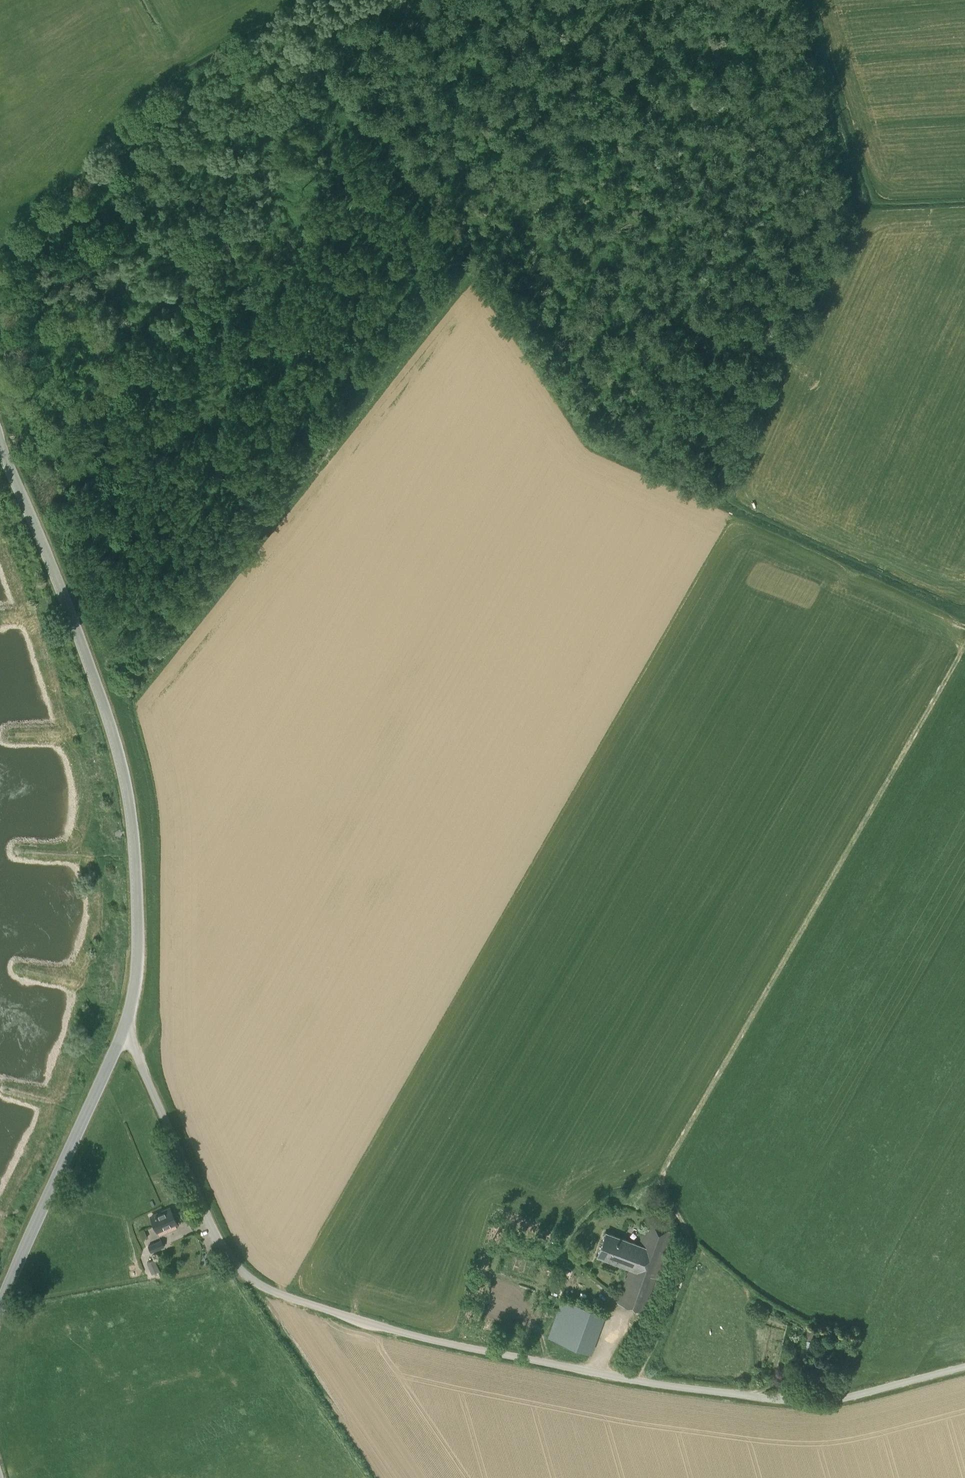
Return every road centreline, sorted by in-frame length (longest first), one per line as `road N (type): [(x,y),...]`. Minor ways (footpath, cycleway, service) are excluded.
road 1 (unclassified): [(964,1367),(837,1403),(799,1404),(548,1367),(267,1290),(222,1253),(126,1022)]
road 2 (unclassified): [(126,1022),(137,932),(120,772),(69,619),(0,457)]
road 3 (unclassified): [(126,1022),(0,1304)]

